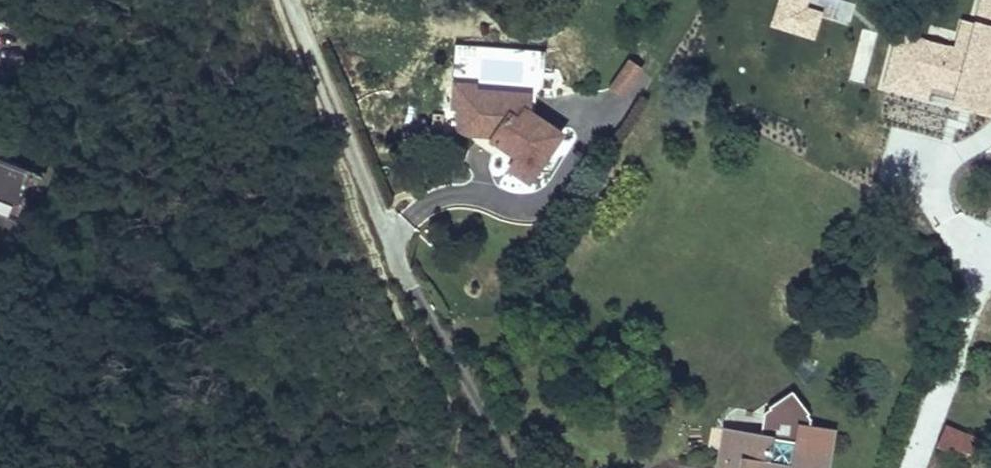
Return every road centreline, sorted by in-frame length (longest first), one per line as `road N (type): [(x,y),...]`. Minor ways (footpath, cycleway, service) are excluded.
road 1 (residential): [(518,467),(391,253),(349,157),(299,0)]

